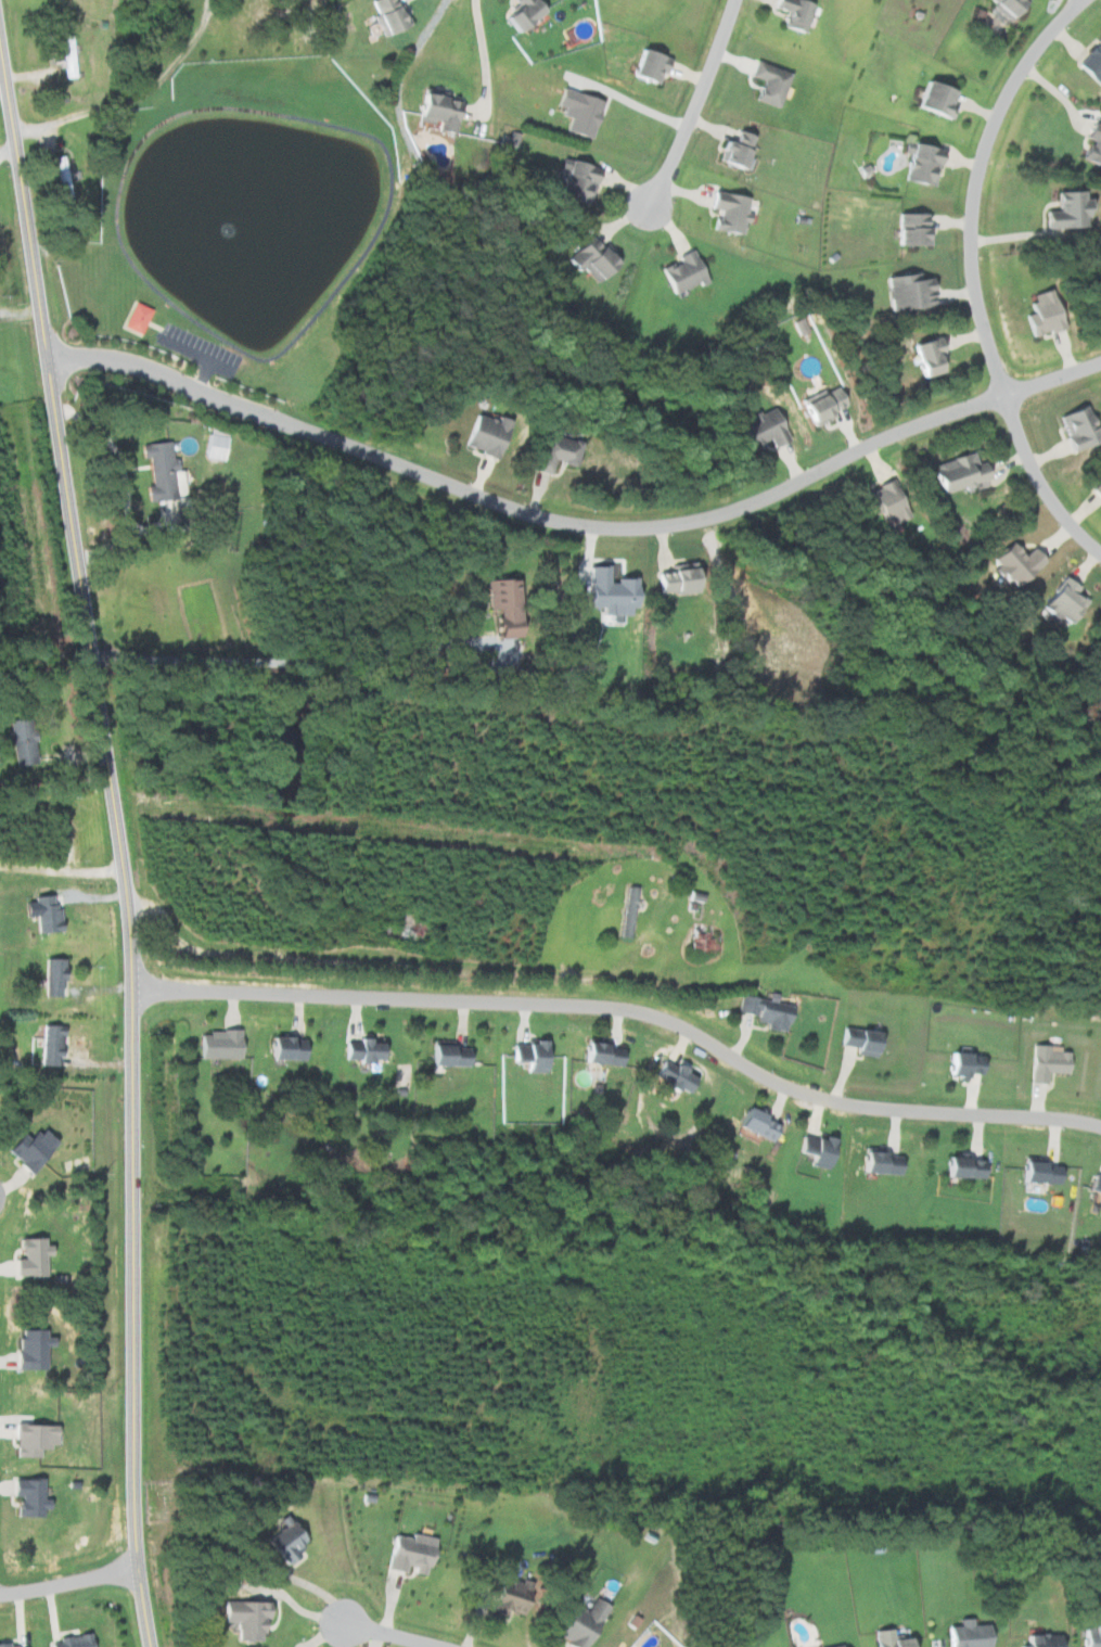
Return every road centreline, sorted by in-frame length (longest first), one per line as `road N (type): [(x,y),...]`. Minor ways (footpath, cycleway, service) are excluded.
road 1 (tertiary): [(152,1646),(135,1534),(130,991),(121,870),(0,56)]
road 2 (residential): [(47,360),(85,354),(120,360),(522,512),(606,526),(716,515),(899,430),(1100,362)]
road 3 (residential): [(130,991),(613,1006),(686,1029),(796,1091),(1100,1126)]
road 4 (residential): [(1003,395),(975,294),(973,189),(1014,78),(1081,0)]
road 5 (residential): [(731,0),(648,205)]
road 6 (residential): [(1003,395),(1040,486),(1100,553)]
road 7 (residential): [(140,1572),(0,1592)]

